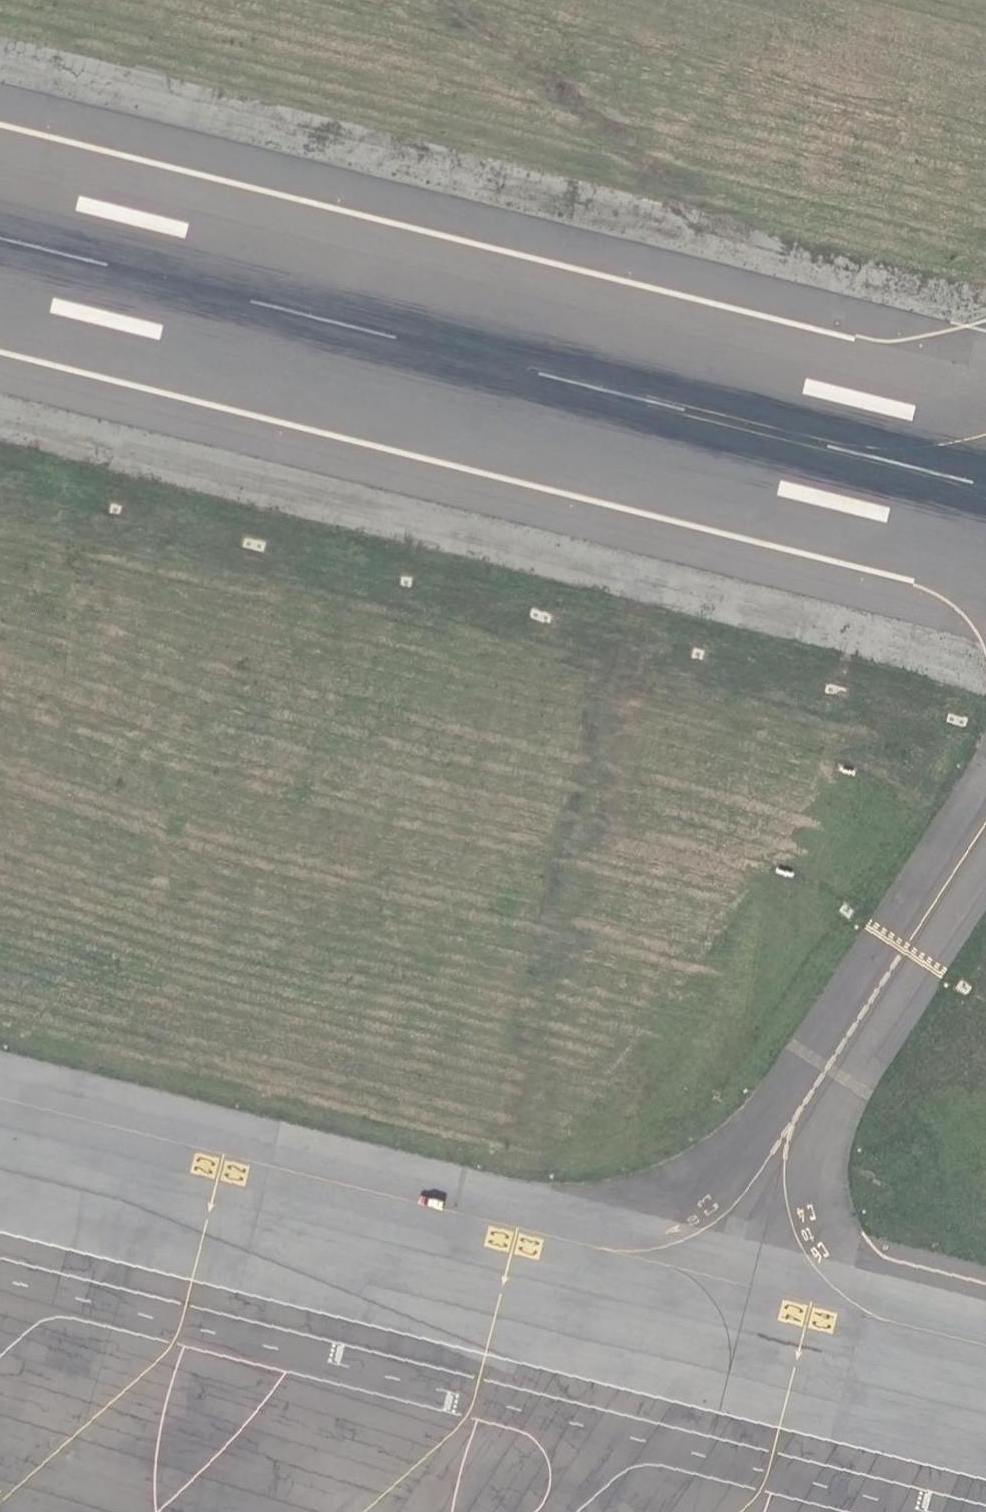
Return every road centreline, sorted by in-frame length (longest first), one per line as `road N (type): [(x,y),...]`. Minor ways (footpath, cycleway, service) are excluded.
road 1 (unclassified): [(42,1289),(640,1439)]
road 2 (track): [(703,234),(426,0)]
road 3 (unclassified): [(640,1439),(950,1511)]

